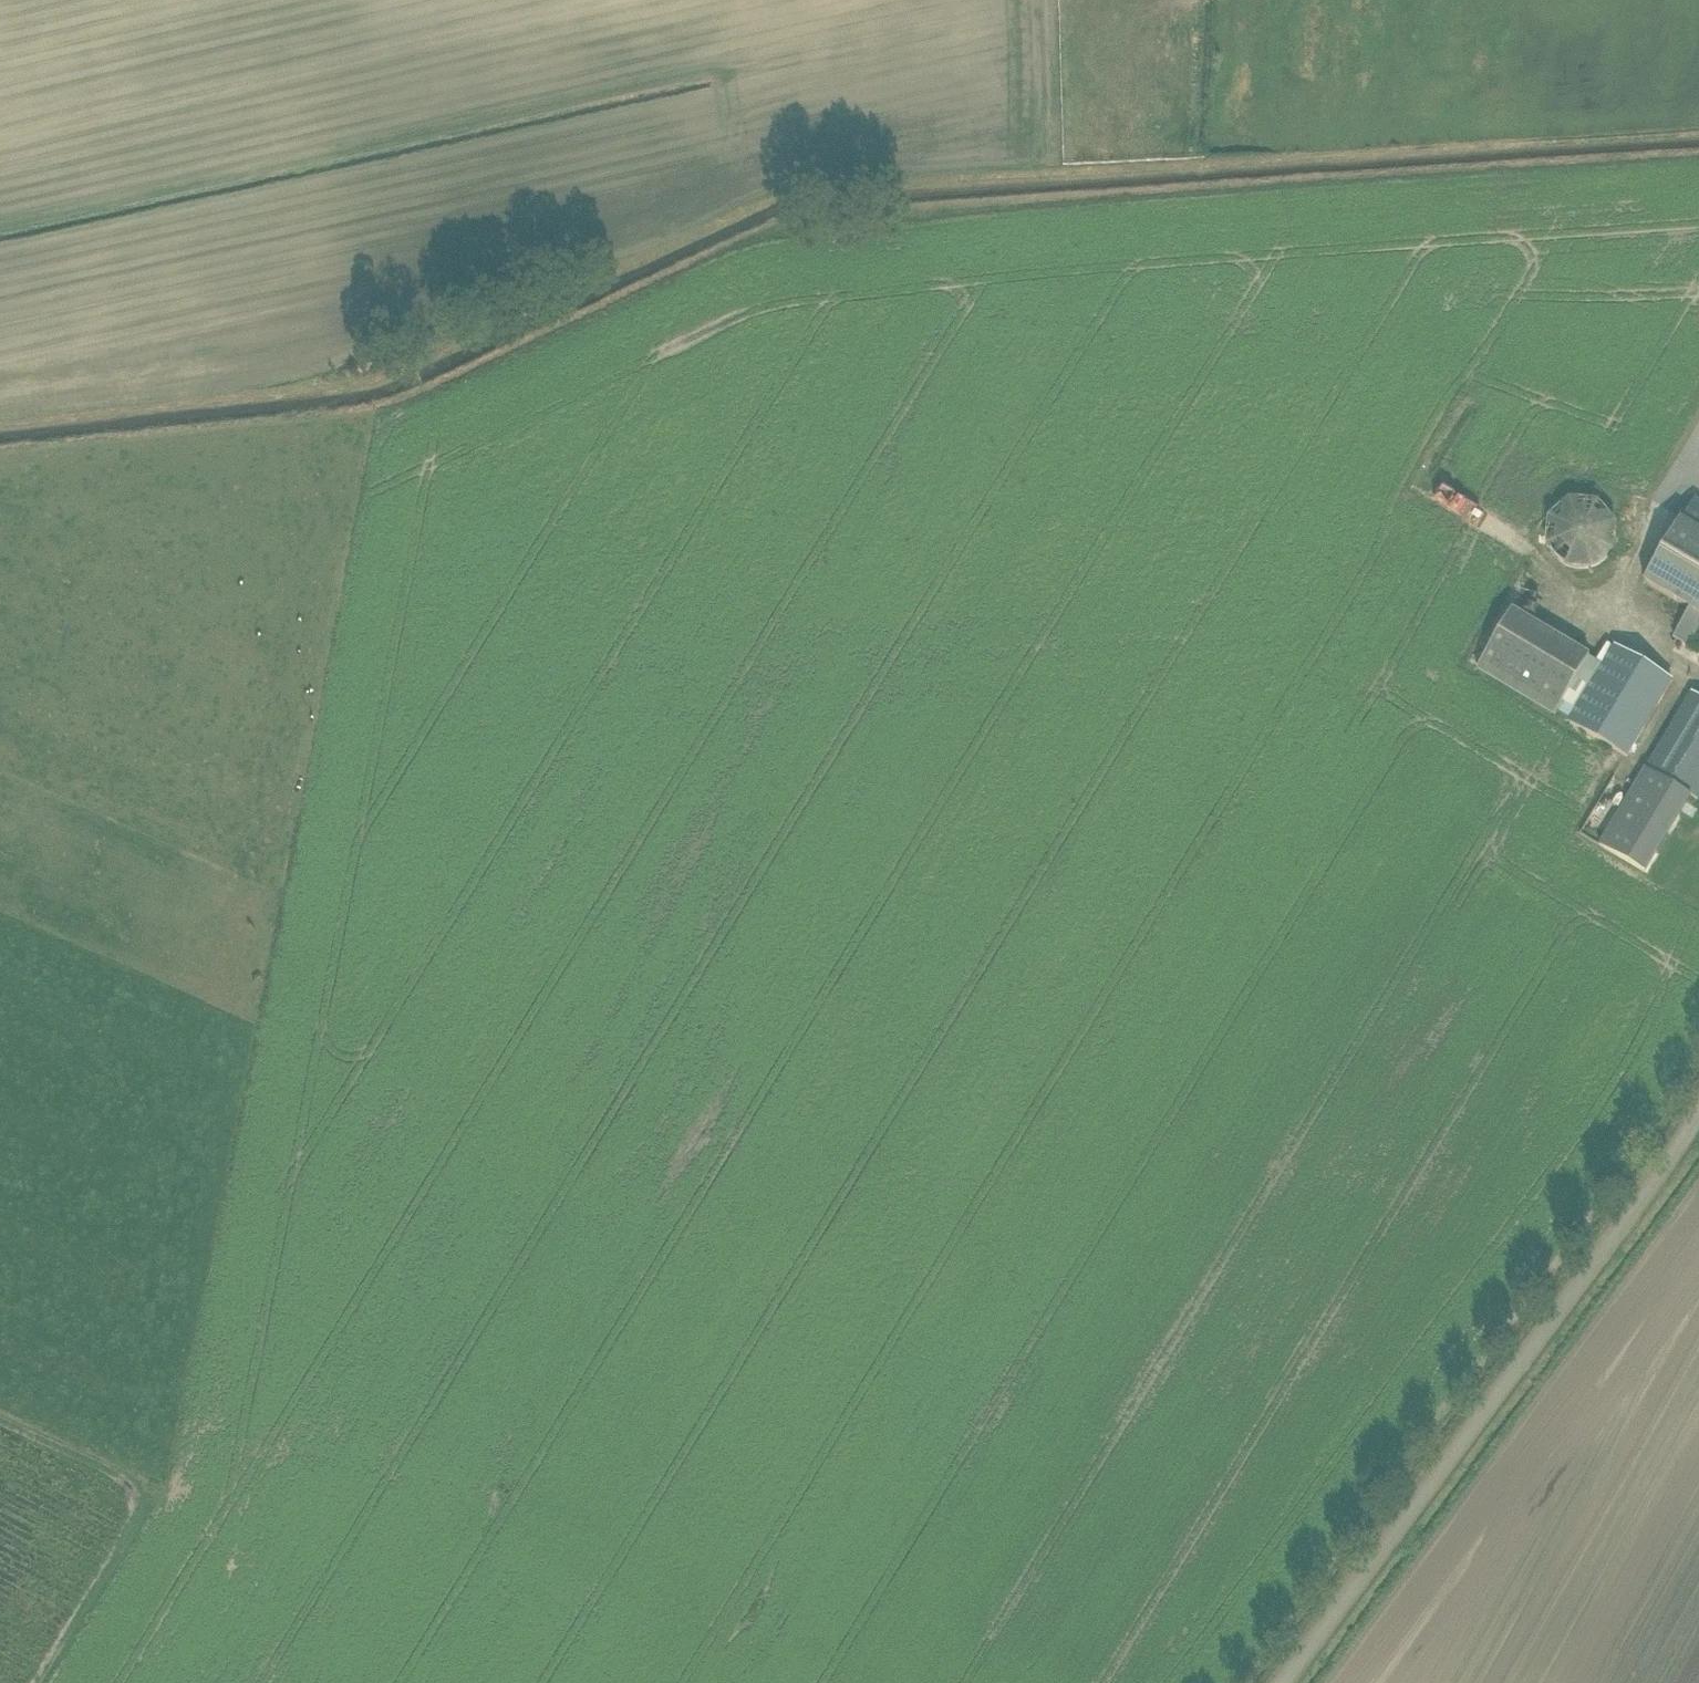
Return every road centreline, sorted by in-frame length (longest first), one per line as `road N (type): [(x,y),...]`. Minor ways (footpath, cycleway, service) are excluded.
road 1 (unclassified): [(1286,1682),(1698,1132)]

